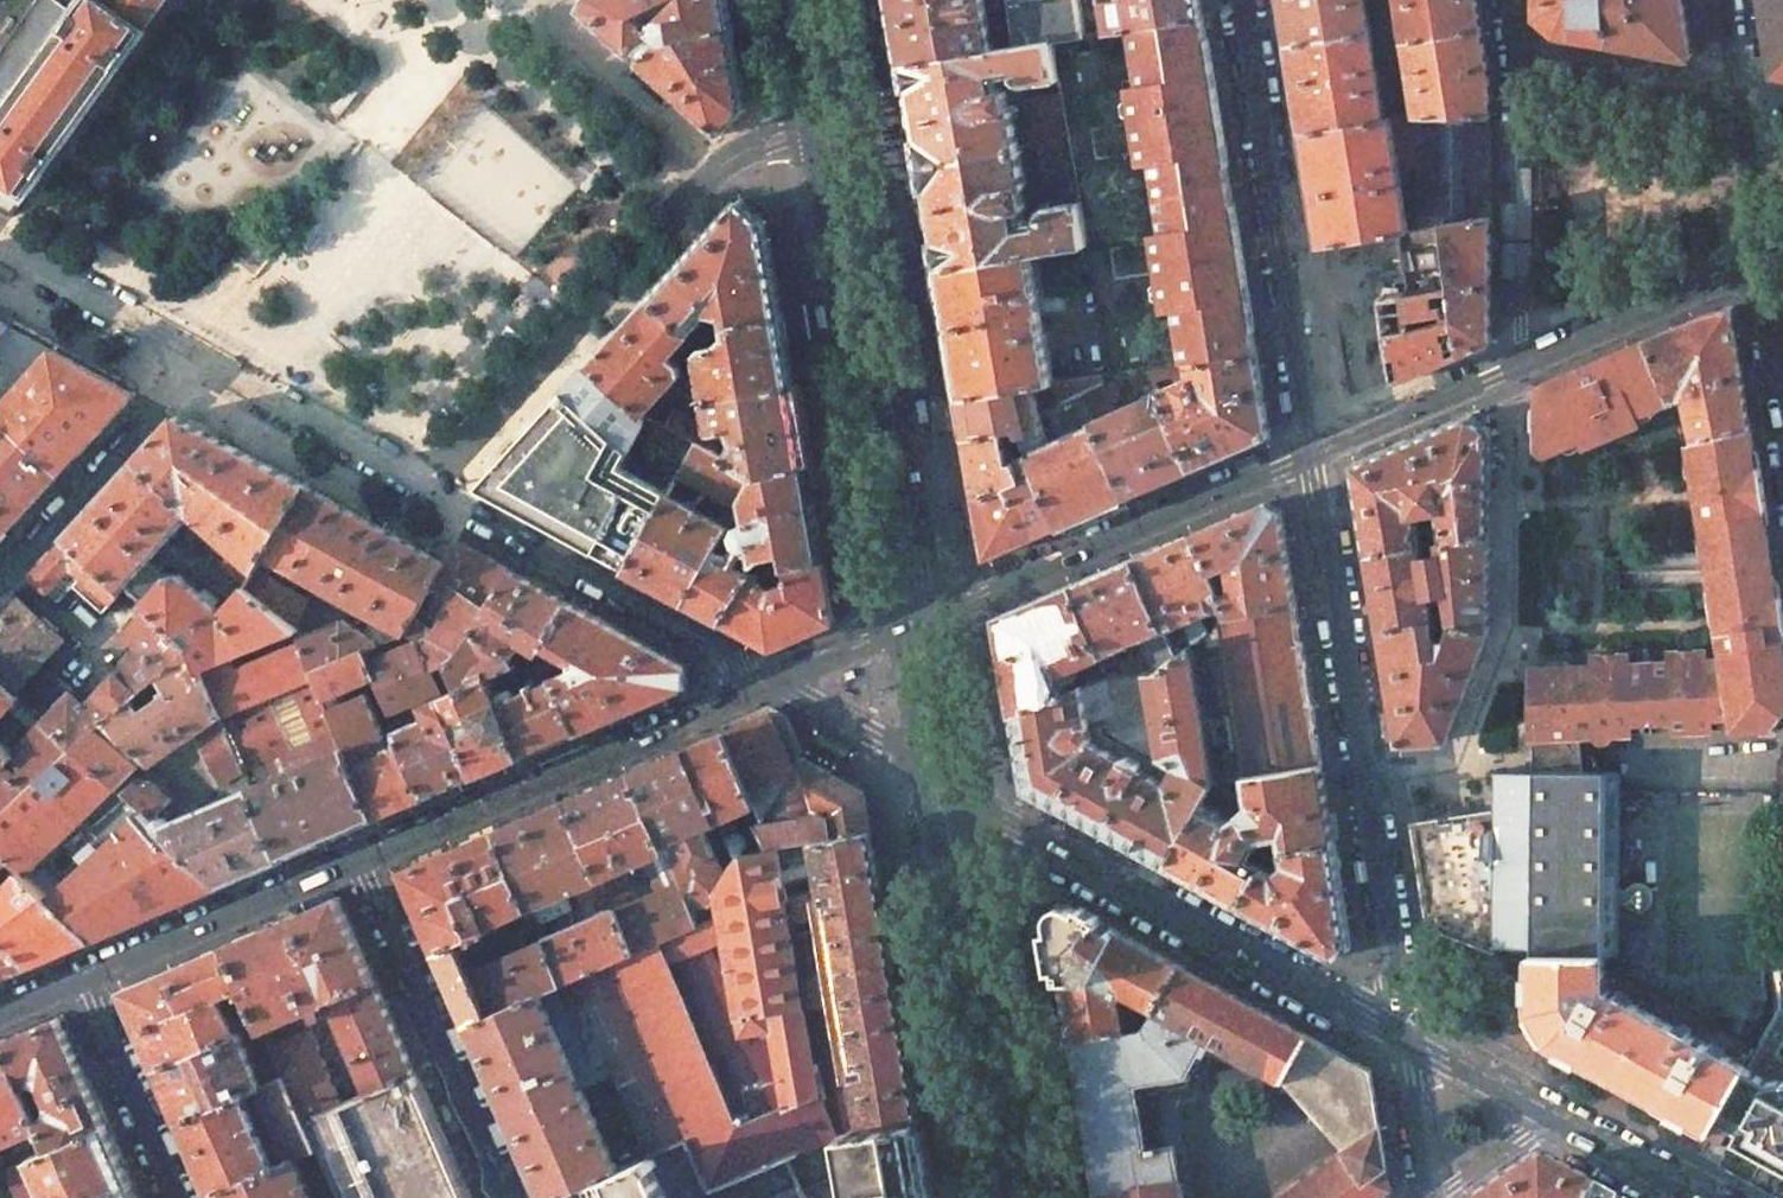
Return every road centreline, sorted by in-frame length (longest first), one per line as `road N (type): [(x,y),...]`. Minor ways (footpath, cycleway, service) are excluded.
road 1 (residential): [(1319,447),(1409,1043)]
road 2 (residential): [(1409,1043),(951,791)]
road 3 (secondary): [(921,615),(836,117)]
road 4 (residential): [(362,861),(785,676)]
road 5 (residential): [(1247,0),(1319,447)]
road 6 (tertiary): [(921,615),(1319,447)]
road 7 (secondary): [(1021,1197),(951,791)]
road 8 (residential): [(433,481),(707,181)]
road 9 (residential): [(785,676),(433,481)]
road 10 (residential): [(362,861),(512,1197)]
road 11 (residential): [(1520,359),(1514,0)]
road 12 (residential): [(77,985),(362,861)]
road 13 (residential): [(202,355),(172,401),(0,589)]
road 14 (residential): [(542,0),(519,10),(707,181)]
road 15 (residential): [(1767,276),(1725,0)]
road 16 (residential): [(433,481),(202,355)]
road 17 (tertiary): [(1520,359),(1687,290),(1767,276)]
road 18 (residential): [(170,1197),(77,985)]
road 19 (residential): [(202,355),(0,249)]
road 20 (tertiary): [(1319,447),(1520,359)]
road 21 (residential): [(951,791),(785,676)]
road 22 (secondary): [(951,791),(921,615)]
road 23 (residential): [(1693,1197),(1542,1117)]
road 24 (residential): [(1409,1043),(1429,1197)]
road 25 (residential): [(1542,1117),(1409,1043)]
road 26 (residential): [(707,181),(752,148),(836,117)]
road 27 (residential): [(1542,1117),(1430,1197)]

